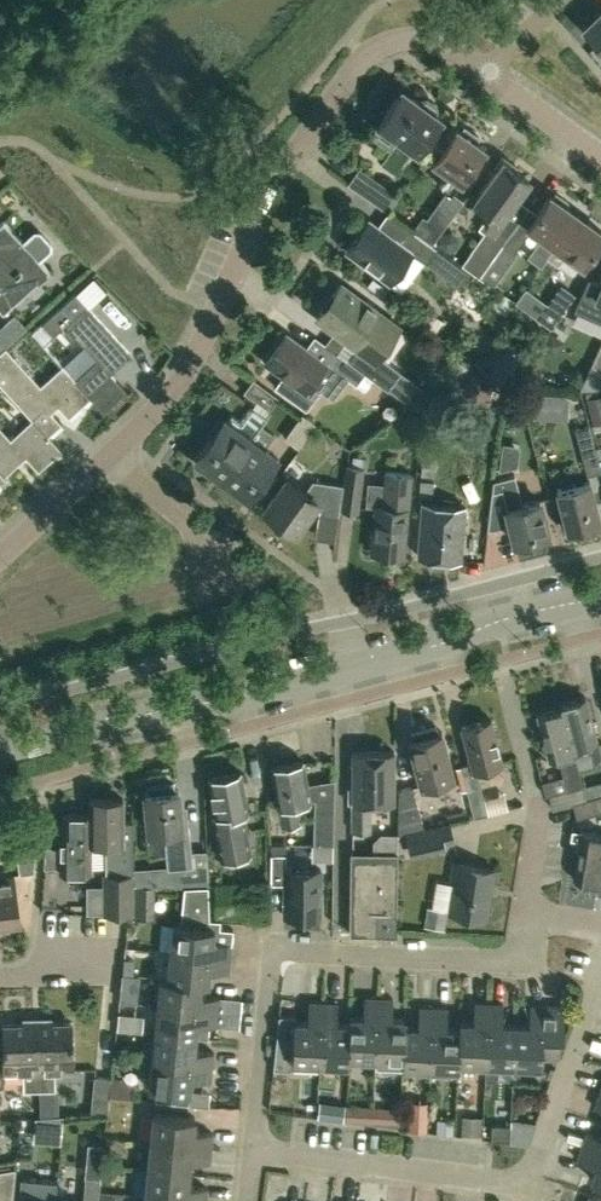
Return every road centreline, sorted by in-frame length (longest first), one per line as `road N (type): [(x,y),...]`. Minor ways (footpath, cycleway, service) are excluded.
road 1 (tertiary): [(0,753),(600,603)]
road 2 (residential): [(110,458),(194,355),(302,143),(367,53),(428,38),(489,72)]
road 3 (residential): [(253,1148),(523,1184),(600,966)]
road 4 (residential): [(253,1148),(275,952),(497,963),(518,957),(528,910)]
road 5 (residential): [(528,910),(536,805),(508,682)]
road 6 (residential): [(238,596),(221,538),(110,458)]
road 7 (residential): [(0,557),(110,458)]
road 8 (residential): [(600,157),(489,72)]

